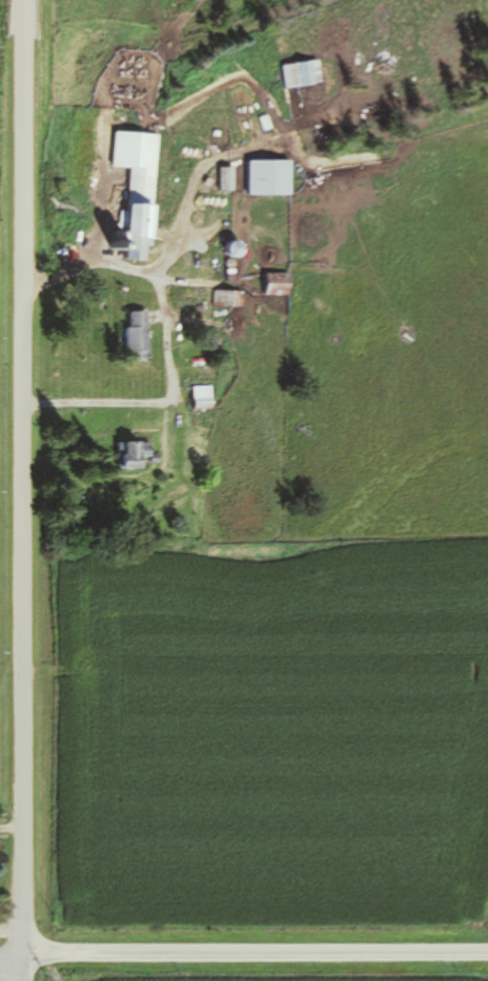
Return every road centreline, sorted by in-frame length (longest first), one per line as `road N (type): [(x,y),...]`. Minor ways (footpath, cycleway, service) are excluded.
road 1 (secondary): [(24,962),(24,0)]
road 2 (residential): [(24,962),(487,953)]

